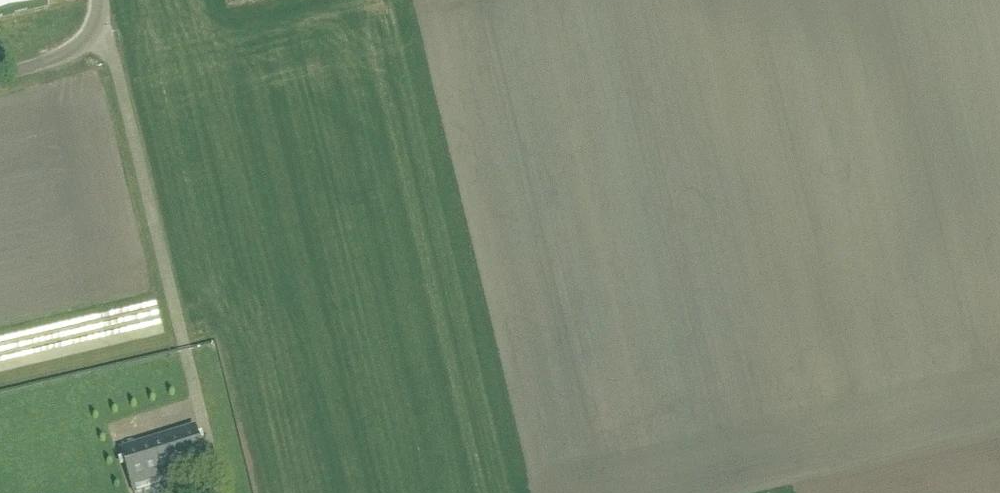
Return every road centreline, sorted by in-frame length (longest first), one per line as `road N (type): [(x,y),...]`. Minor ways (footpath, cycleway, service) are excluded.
road 1 (unclassified): [(0,77),(87,43),(100,22),(100,0)]

